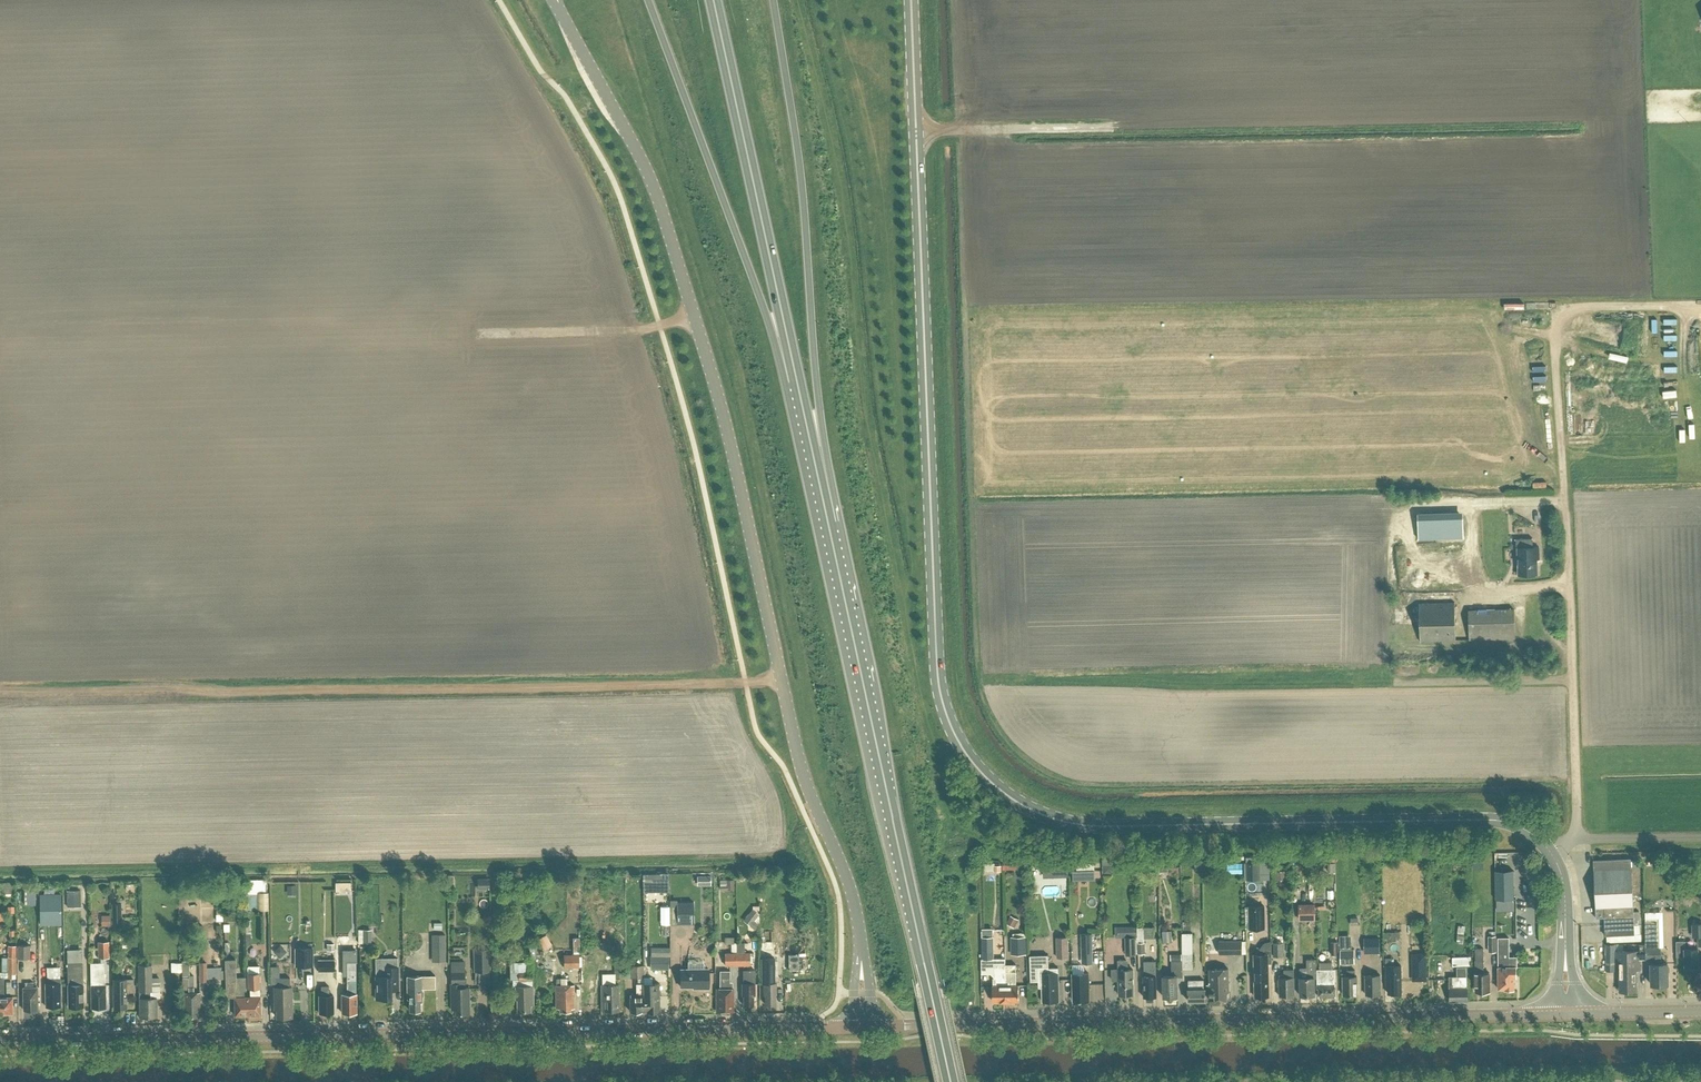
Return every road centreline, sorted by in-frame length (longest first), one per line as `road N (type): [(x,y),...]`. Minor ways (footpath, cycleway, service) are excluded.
road 1 (secondary): [(910,0),(937,676),(946,714),(976,766),(1046,816),(1094,825),(1516,824)]
road 2 (tertiary): [(862,1026),(858,925),(799,760),(722,410),(646,167),(555,0)]
road 3 (secondary): [(0,1041),(862,1026)]
road 4 (track): [(781,679),(0,689)]
road 5 (secondary): [(862,1026),(1567,1013)]
road 6 (trunk): [(951,1081),(812,448)]
road 7 (trunk): [(812,448),(820,409),(805,215),(774,0)]
road 8 (track): [(1700,305),(1574,308),(1562,317),(1555,365),(1569,580)]
road 9 (trunk): [(649,0),(765,313),(787,336)]
road 10 (trunk): [(787,336),(712,0)]
road 11 (track): [(693,313),(640,330),(484,333)]
road 12 (track): [(1576,790),(1569,580)]
road 13 (secondary): [(1567,1013),(1559,868),(1516,824)]
road 14 (secondary): [(1567,1013),(1700,1011)]

